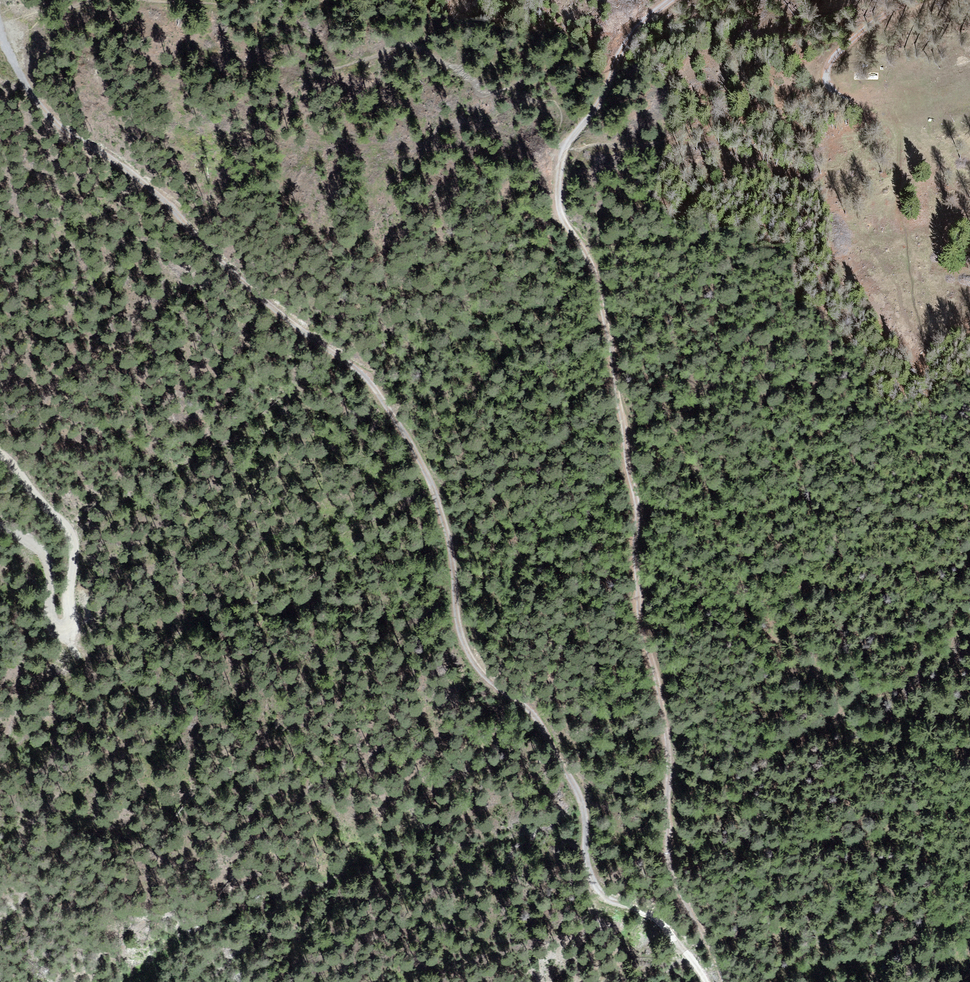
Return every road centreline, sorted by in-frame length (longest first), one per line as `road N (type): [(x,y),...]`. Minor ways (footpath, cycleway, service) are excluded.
road 1 (track): [(0,17),(28,81),(69,134),(139,183),(247,297),(361,371),(406,424),(467,551),(470,638),(492,674),(555,731),(590,792),(607,834),(604,889),(695,955),(712,981)]
road 2 (track): [(736,981),(691,891),(679,836),(663,602),(603,274),(570,217),(566,177),(576,142),(612,105),(636,48),(688,0)]
road 3 (track): [(0,529),(58,564),(55,626),(64,630),(80,566),(77,537),(0,450)]
road 4 (track): [(922,0),(886,16),(837,60),(833,86)]

